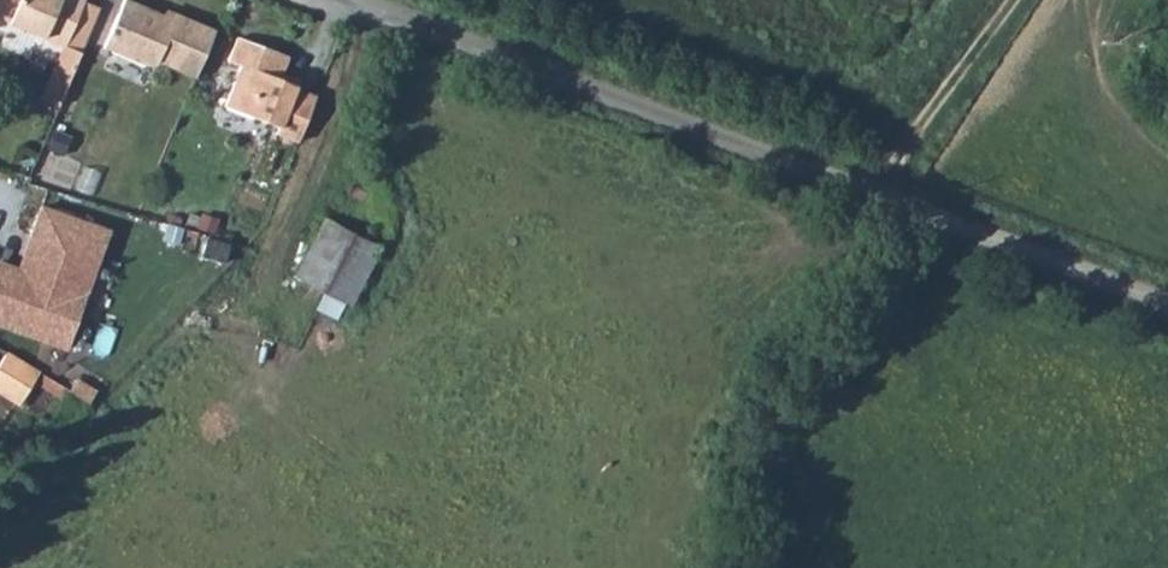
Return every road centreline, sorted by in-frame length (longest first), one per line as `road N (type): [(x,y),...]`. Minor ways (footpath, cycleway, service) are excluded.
road 1 (unclassified): [(341,0),(1167,302)]
road 2 (track): [(879,197),(916,129),(1012,0)]

